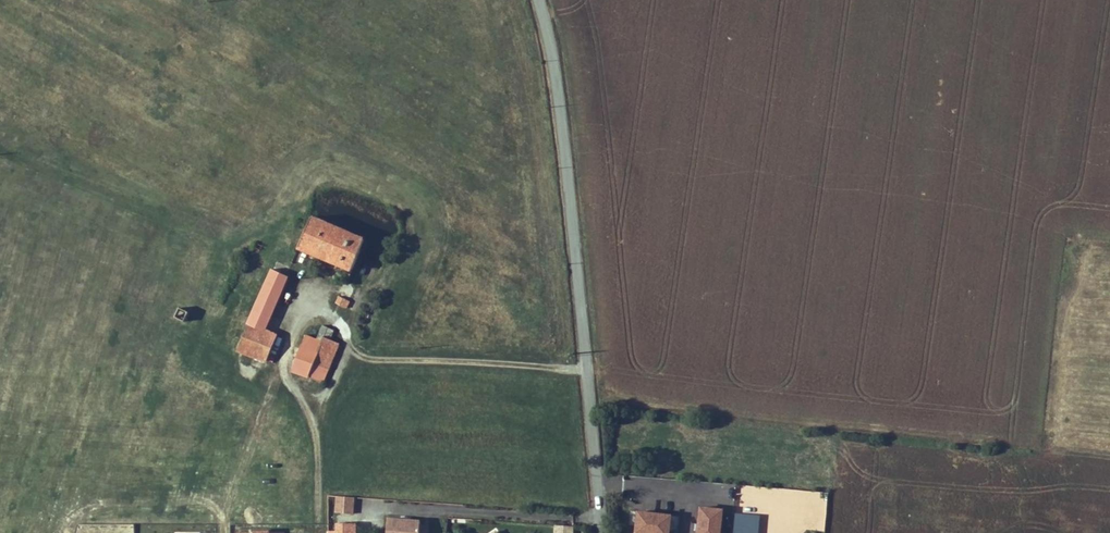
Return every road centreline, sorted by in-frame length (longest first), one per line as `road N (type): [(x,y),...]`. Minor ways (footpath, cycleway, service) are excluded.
road 1 (unclassified): [(601,532),(588,366),(543,43),(529,0)]
road 2 (track): [(588,366),(369,360),(347,342)]

